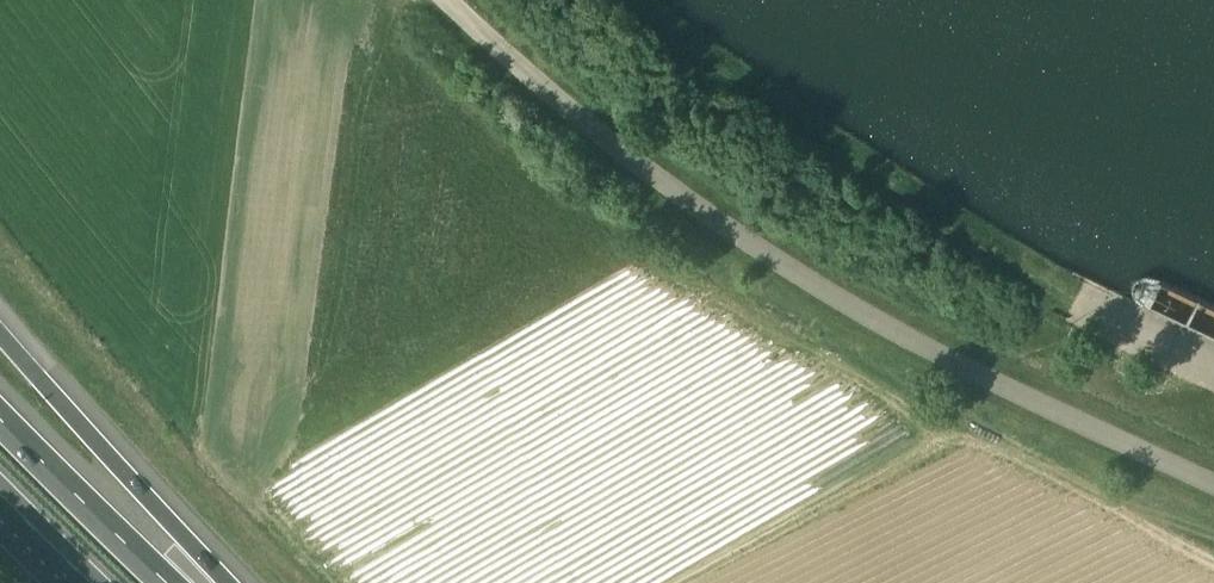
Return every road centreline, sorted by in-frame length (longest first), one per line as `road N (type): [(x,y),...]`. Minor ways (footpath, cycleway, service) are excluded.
road 1 (unclassified): [(1213,478),(857,306),(691,198),(503,53),(450,0)]
road 2 (motorway): [(225,582),(0,348)]
road 3 (motorway): [(164,582),(0,419)]

